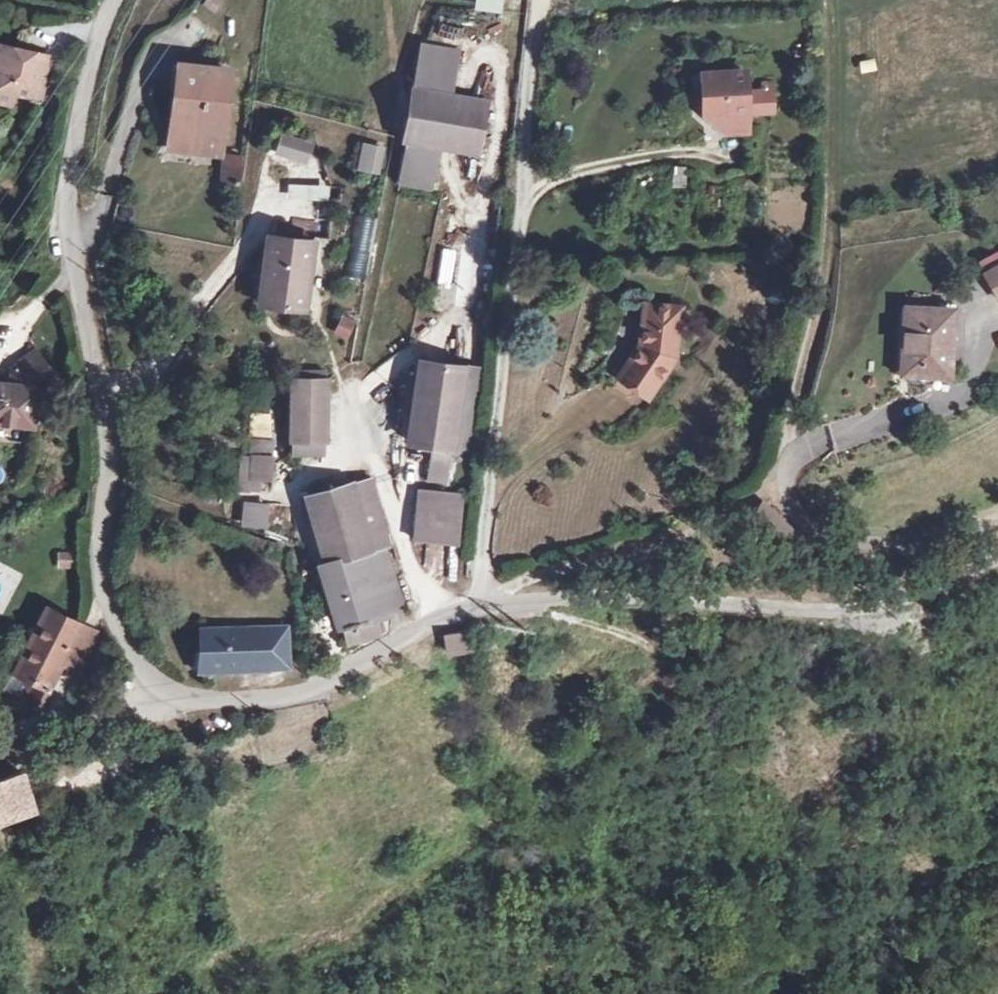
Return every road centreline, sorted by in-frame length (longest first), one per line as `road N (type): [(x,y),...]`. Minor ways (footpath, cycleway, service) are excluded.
road 1 (unclassified): [(997,557),(899,604),(565,599),(441,619),(325,684),(291,694),(203,701),(154,683),(102,588),(106,455),(71,240),(81,110),(112,0)]
road 2 (track): [(823,0),(827,232),(790,454),(771,488),(510,588),(480,609)]

